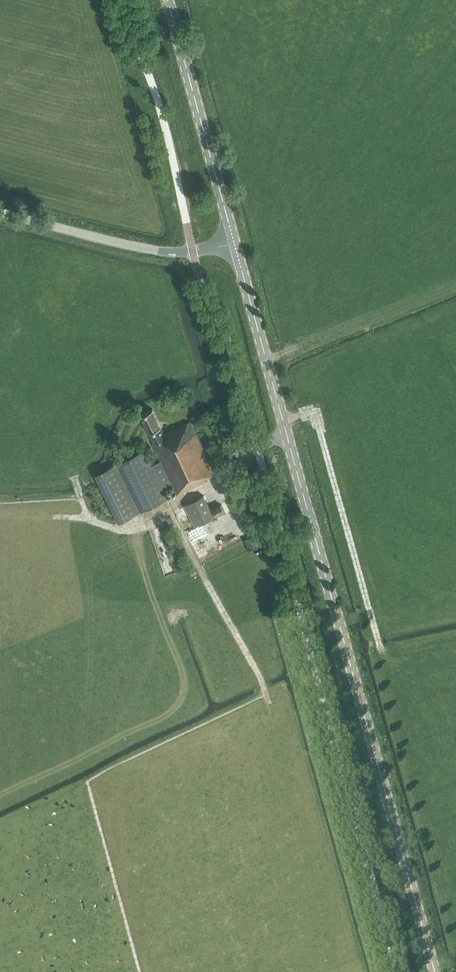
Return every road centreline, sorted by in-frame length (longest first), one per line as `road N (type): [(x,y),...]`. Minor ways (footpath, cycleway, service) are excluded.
road 1 (secondary): [(434,971),(235,244)]
road 2 (track): [(380,650),(315,411),(283,420)]
road 3 (secondary): [(235,244),(168,0)]
road 4 (track): [(269,705),(165,504)]
road 5 (tertiary): [(0,212),(179,252)]
road 6 (track): [(174,500),(120,526),(53,517)]

